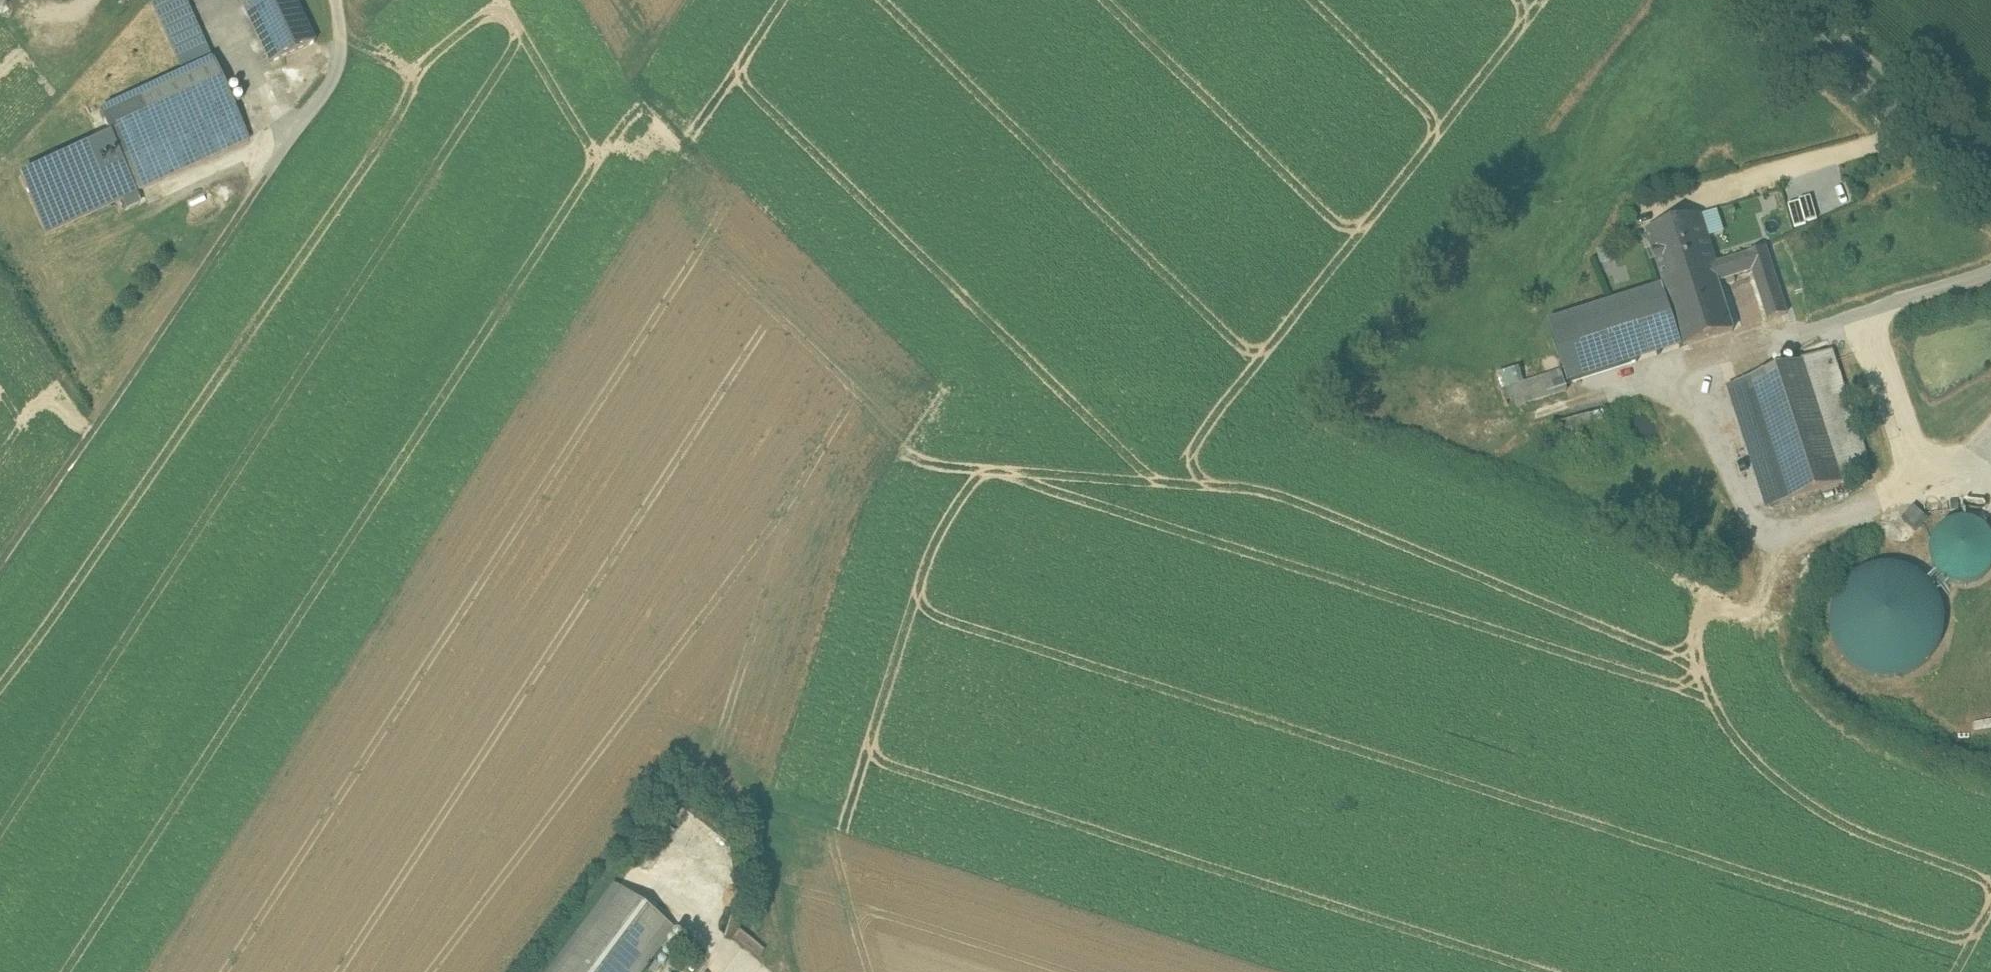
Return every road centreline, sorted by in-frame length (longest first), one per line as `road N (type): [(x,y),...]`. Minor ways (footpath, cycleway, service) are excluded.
road 1 (track): [(0,564),(254,195)]
road 2 (secondary): [(1990,195),(1767,0)]
road 3 (track): [(334,0),(341,52),(254,195)]

